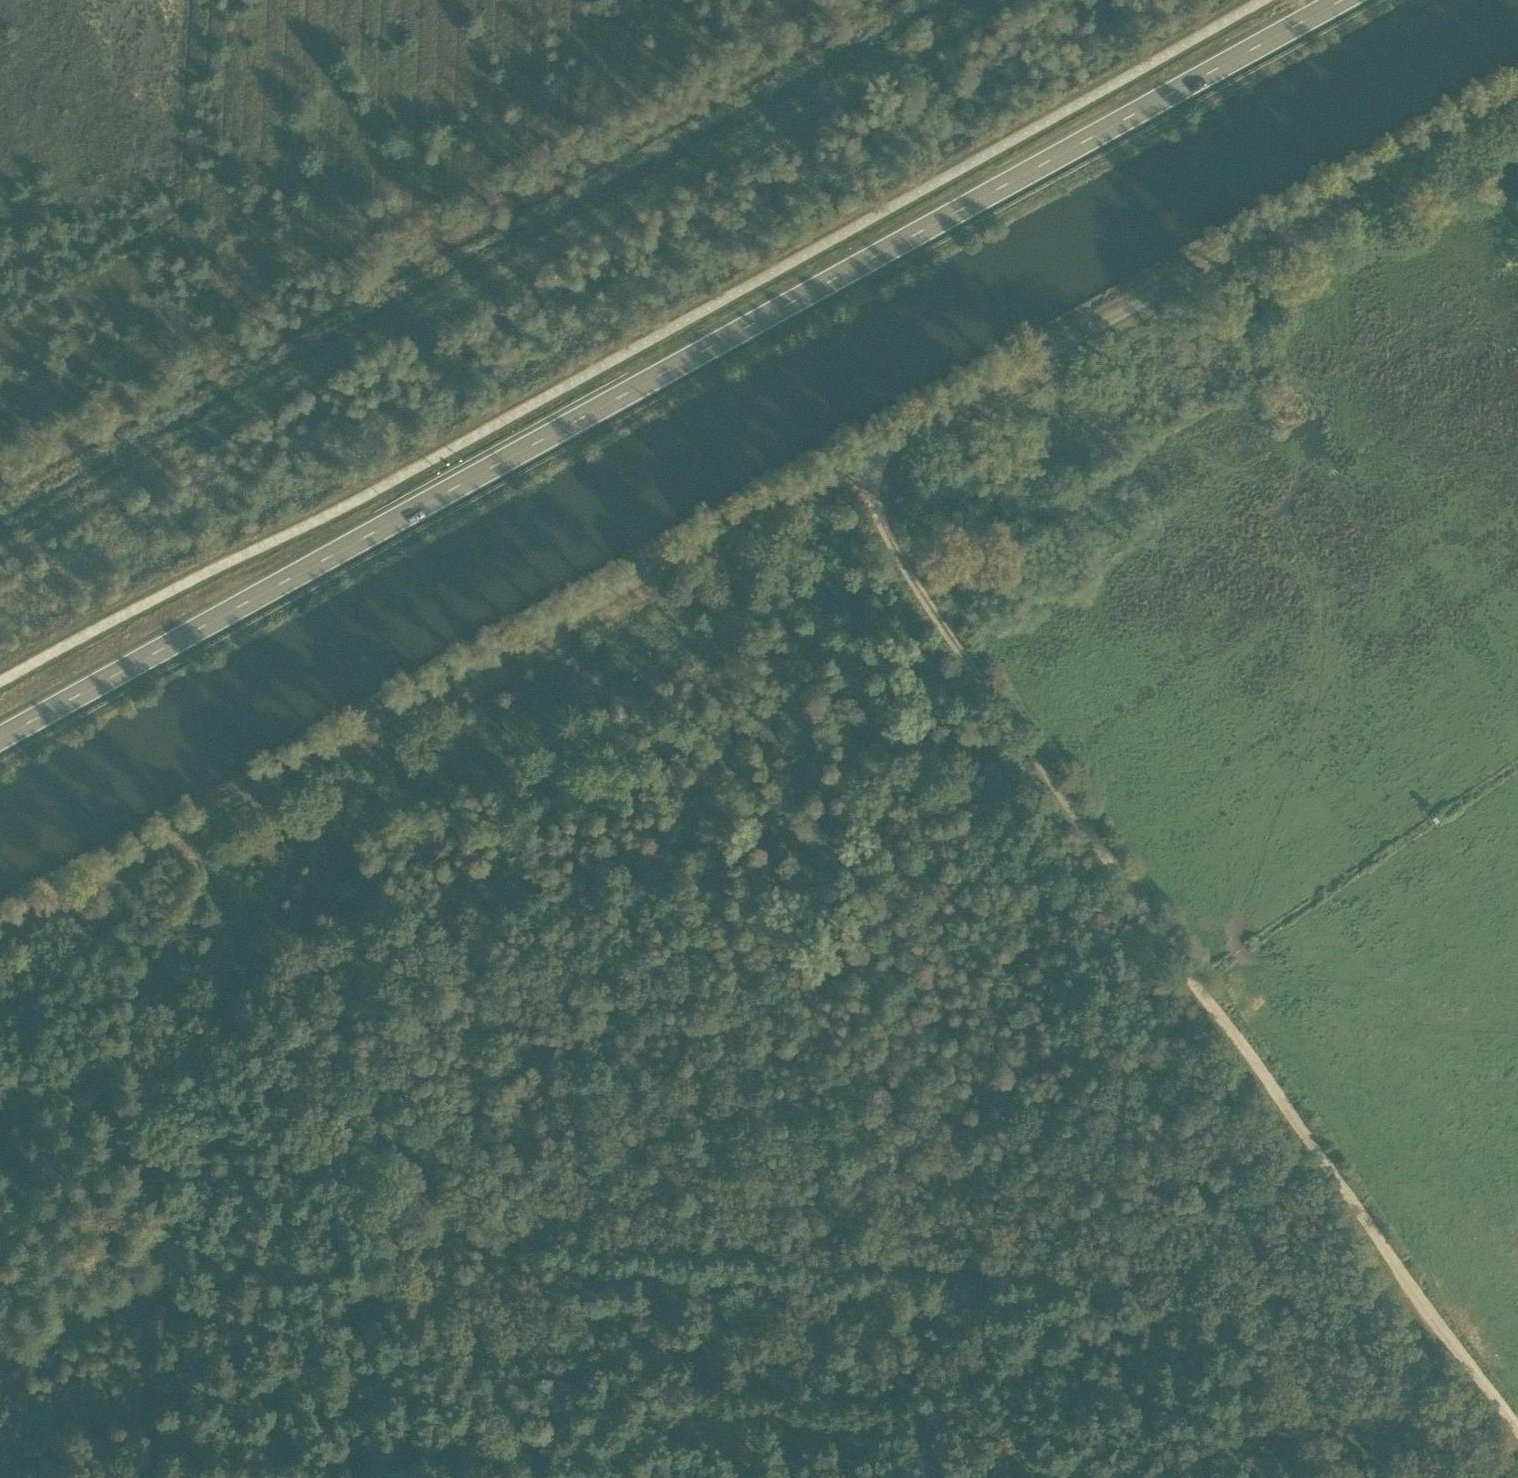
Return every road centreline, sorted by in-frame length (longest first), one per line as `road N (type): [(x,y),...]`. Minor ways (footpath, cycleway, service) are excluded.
road 1 (unclassified): [(0,928),(1517,89)]
road 2 (secondary): [(0,739),(1348,0)]
road 3 (track): [(1517,1448),(816,472)]

